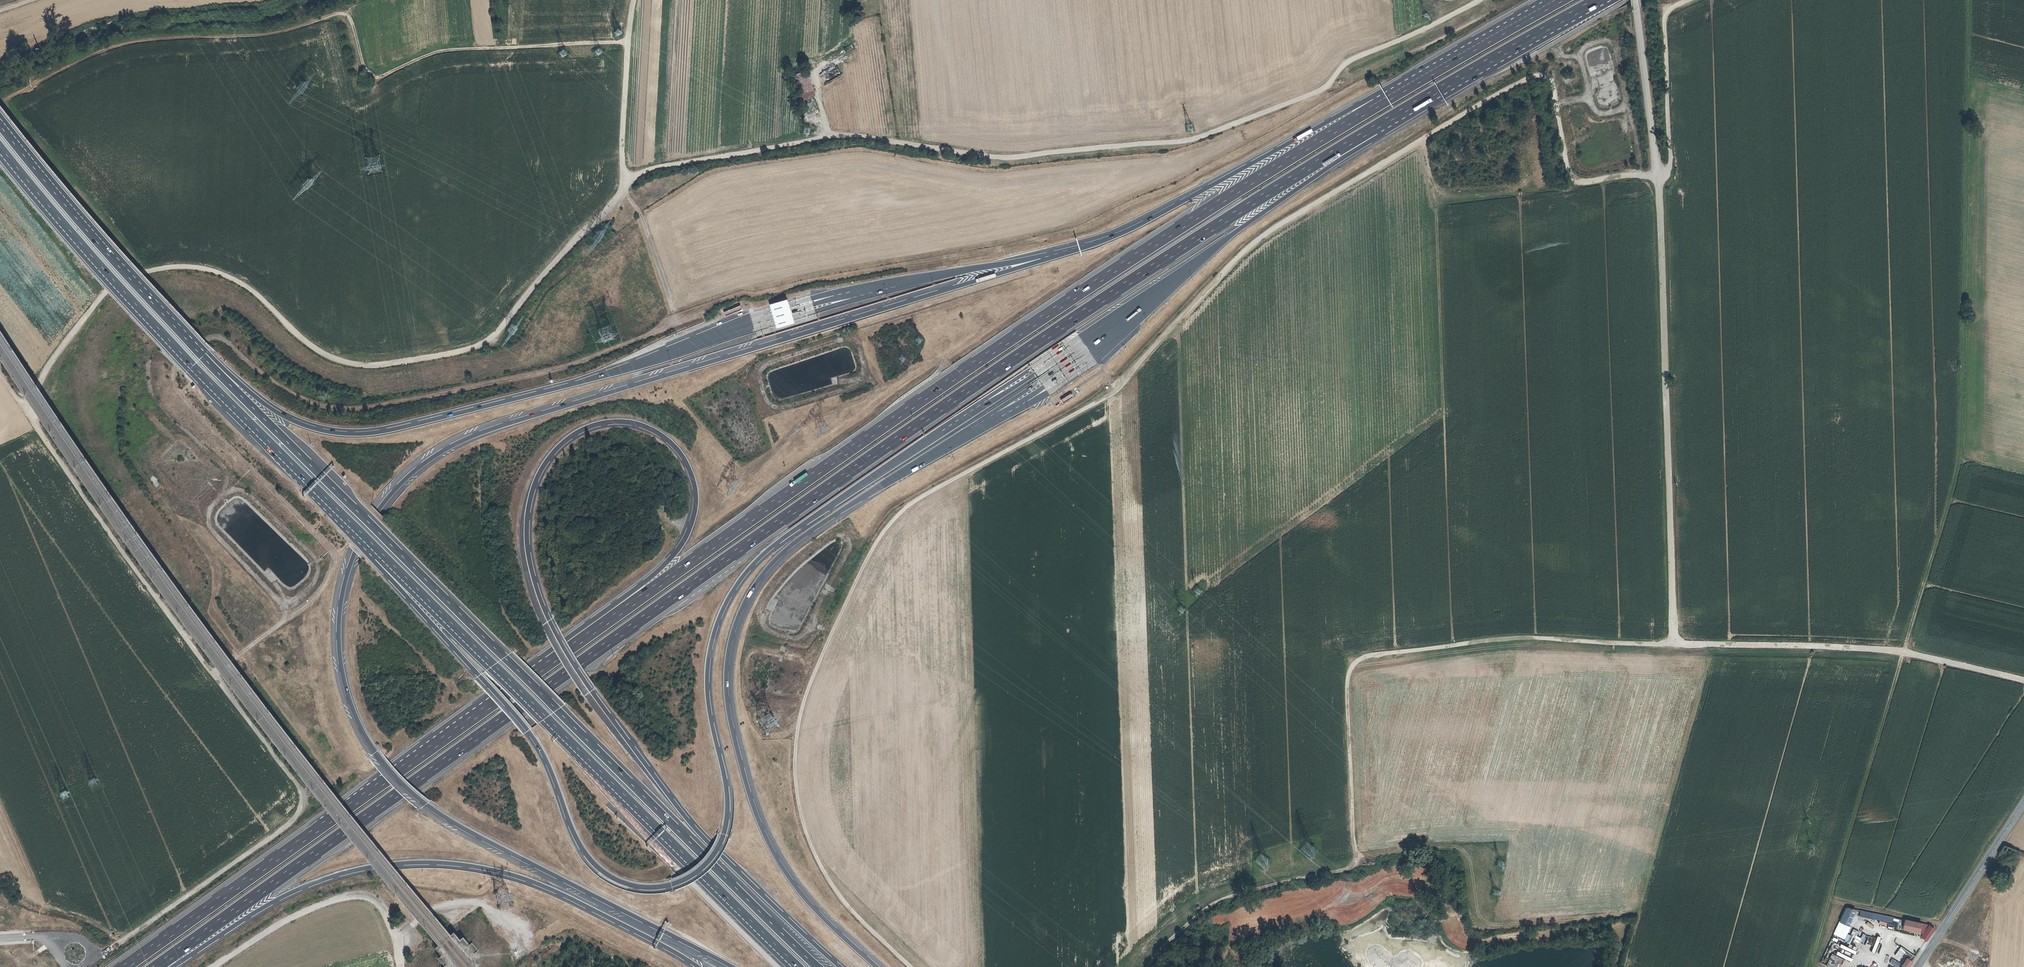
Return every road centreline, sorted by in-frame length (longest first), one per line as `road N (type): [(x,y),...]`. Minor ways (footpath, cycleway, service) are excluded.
road 1 (motorway): [(157,966),(874,453),(1372,129)]
road 2 (motorway): [(1062,254),(472,437),(401,483),(355,550),(341,599),(340,663),(359,725),(399,781),(478,837),(732,966)]
road 3 (track): [(1657,175),(1584,183),(1571,174),(1553,79),(1545,75),(1487,99),(1281,227),(1214,299),(1085,459),(1038,548),(925,814),(853,910),(912,966)]
road 4 (motorway): [(376,551),(386,574),(535,740),(592,862),(630,885),(672,885),(710,861),(726,826),(708,668),(717,624),(746,573),(799,527),(1141,306)]
road 5 (track): [(213,673),(322,590),(334,552),(179,392),(176,371),(217,338),(307,402),(351,410),(606,353),(673,324),(644,223),(620,194)]
road 6 (motorway): [(1372,107),(946,382),(550,662)]
road 7 (track): [(1281,227),(1233,261),(1119,389),(925,496),(875,545),(805,695),(795,757),(810,844),(853,910)]
road 8 (motorway): [(877,966),(806,899),(761,826),(728,714),(736,621),(785,550),(1069,370),(1141,306)]
road 9 (motorway): [(1062,254),(852,294),(574,383),(369,433),(321,430),(284,416),(205,357)]
road 10 (track): [(624,186),(649,169),(833,136),(1002,158),(1197,138),(1327,87),(1347,62),(1480,0)]
road 11 (motorway): [(817,966),(205,357)]
road 12 (unclassified): [(0,372),(121,553),(300,788),(292,823),(87,966)]
road 13 (track): [(1149,966),(1177,932),(1229,897),(1352,867),(1349,666),(1356,658),(1518,638),(1674,642)]
road 14 (track): [(628,43),(446,49),(376,77),(367,73),(352,17),(338,13),(279,32),(125,42),(0,101)]
road 15 (unclassified): [(1674,642),(1657,175),(1635,0)]
road 16 (motorway): [(564,650),(529,561),(535,482),(578,432),(607,422),(644,426),(687,466),(696,500),(689,529),(656,572),(564,650)]
road 17 (motorway): [(376,551),(796,966)]
road 18 (track): [(501,328),(461,350),(379,365),(344,362),(306,342),(232,278),(163,268),(109,289),(47,368),(26,410)]
road 19 (motorway): [(172,966),(311,885),(421,863),(526,880),(698,966)]
road 20 (motorway): [(0,151),(145,319),(376,551)]
road 21 (motorway): [(550,662),(128,966)]
road 22 (motorway): [(840,966),(699,833),(564,650)]
road 23 (unclassified): [(501,328),(624,186),(634,0)]
road 24 (unclassified): [(1674,642),(1904,653),(2023,682)]
road 25 (motorway): [(1372,107),(1337,117),(1156,216),(1062,254)]
road 26 (track): [(285,619),(276,598),(212,531),(210,511),(227,474),(155,400),(148,383),(152,352)]
road 27 (motorway): [(205,357),(0,123)]
road 28 (motorway): [(1141,306),(1372,129)]
road 29 (motorway): [(1372,129),(1595,0)]
road 30 (track): [(401,966),(398,940),(380,902),(367,895),(279,923),(218,966)]
road 31 (motorway): [(1559,0),(1372,107)]
road 32 (track): [(1657,175),(1670,167),(1668,11),(1690,0)]
road 33 (tertiary): [(1918,966),(2023,804)]

